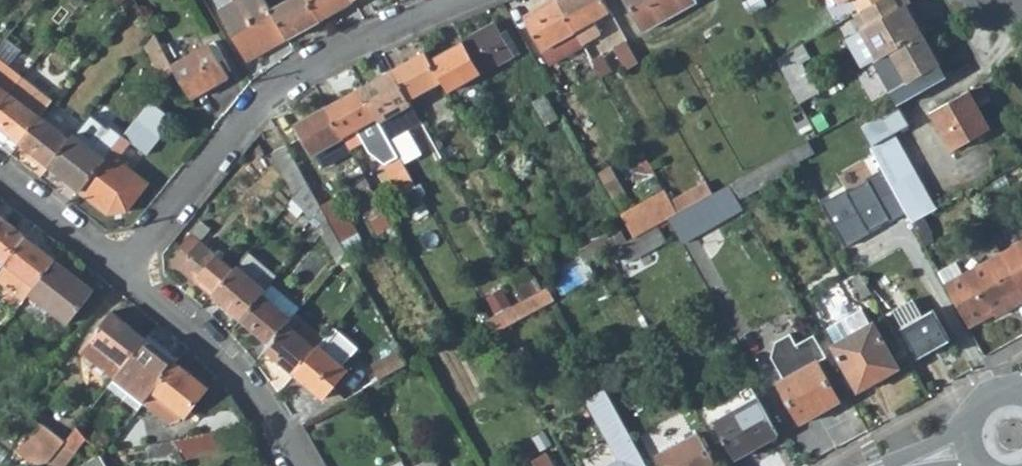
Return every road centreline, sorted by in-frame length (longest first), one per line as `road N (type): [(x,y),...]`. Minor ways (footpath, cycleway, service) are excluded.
road 1 (residential): [(123,269),(262,97),(333,50),(454,0)]
road 2 (residential): [(294,465),(250,389),(198,327),(123,269)]
road 3 (residential): [(123,269),(0,172)]

